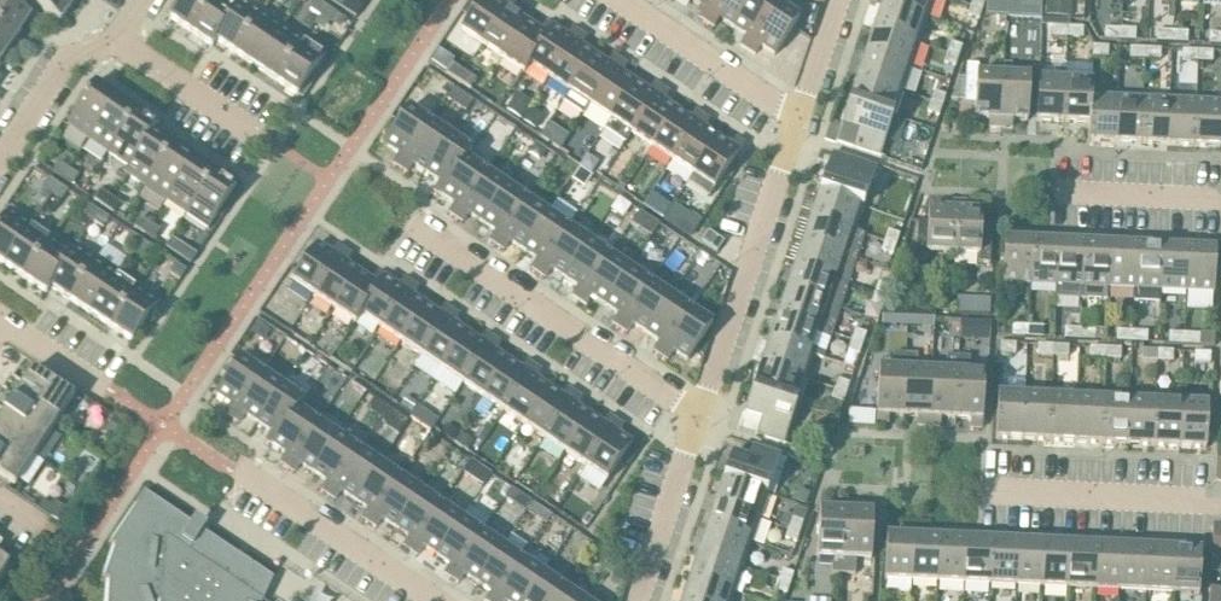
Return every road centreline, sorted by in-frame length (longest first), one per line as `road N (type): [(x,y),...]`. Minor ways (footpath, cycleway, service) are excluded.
road 1 (residential): [(695,422),(409,230)]
road 2 (residential): [(695,422),(799,116)]
road 3 (residential): [(433,600),(236,473)]
road 4 (residential): [(1220,508),(996,498)]
road 5 (residential): [(799,116),(618,0)]
road 6 (residential): [(637,600),(695,422)]
road 7 (residential): [(253,135),(114,44)]
road 8 (residential): [(0,152),(63,61),(114,44)]
road 9 (residential): [(1056,194),(1220,202)]
road 10 (residential): [(799,116),(838,0)]

